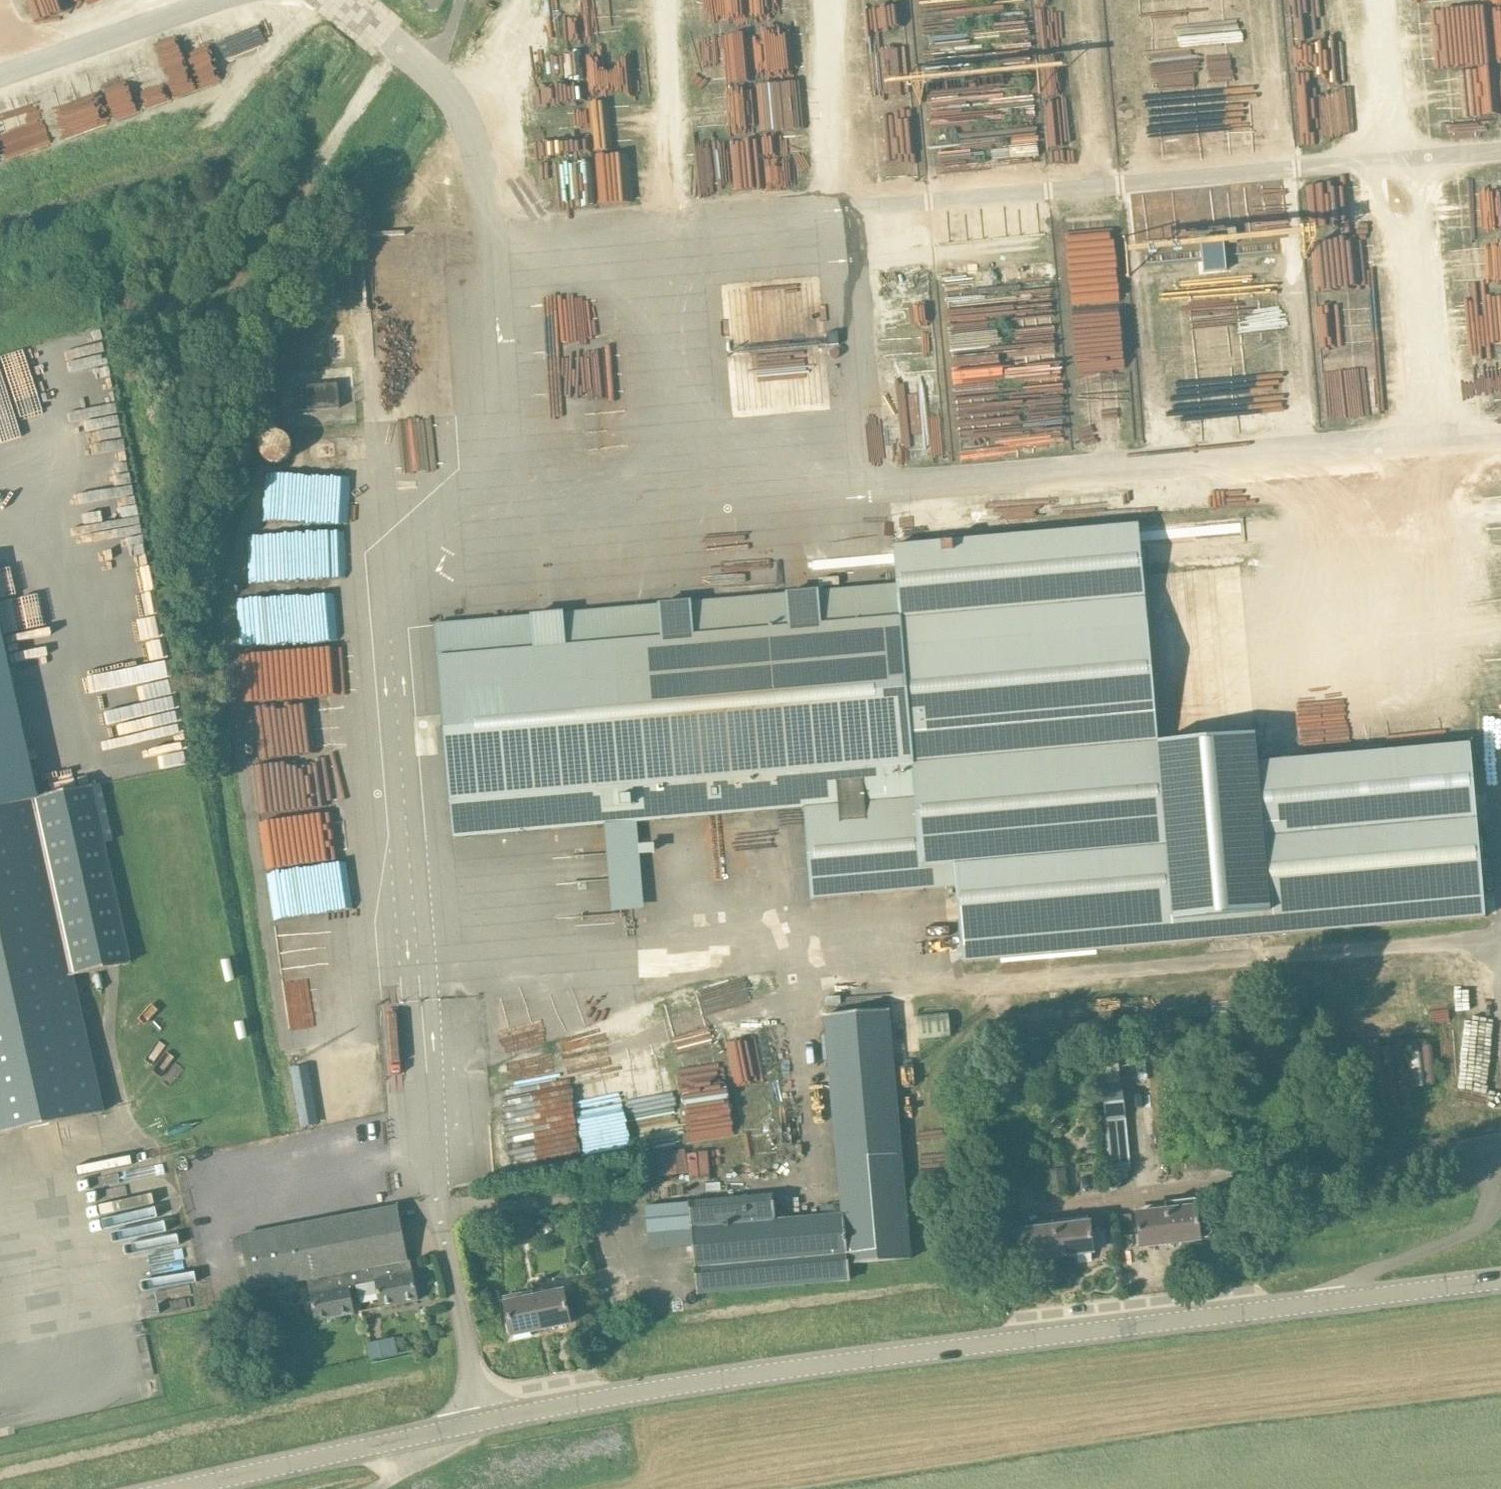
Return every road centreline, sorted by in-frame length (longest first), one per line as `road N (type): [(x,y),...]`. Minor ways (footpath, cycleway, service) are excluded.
road 1 (secondary): [(176,1488),(645,1391),(1500,1281)]

